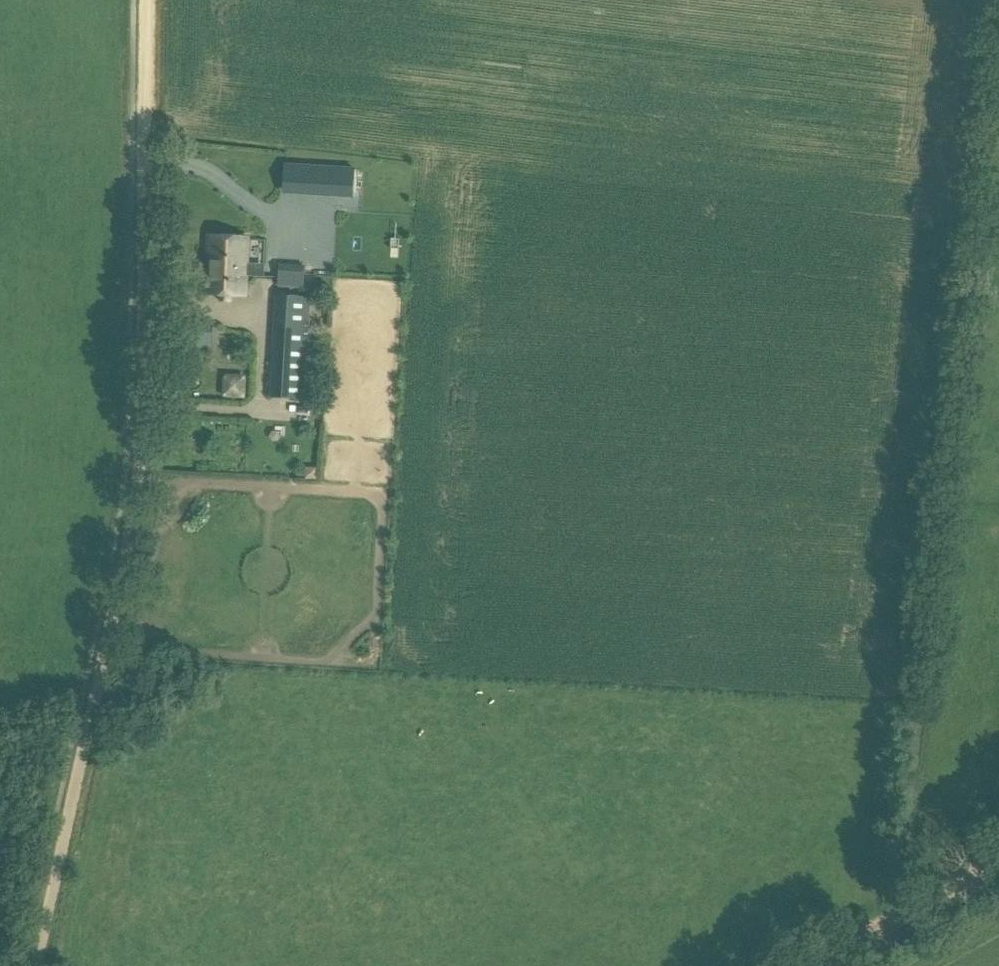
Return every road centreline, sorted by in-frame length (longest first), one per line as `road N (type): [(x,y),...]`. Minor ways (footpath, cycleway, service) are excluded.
road 1 (track): [(33,965),(124,544),(140,308),(145,0)]
road 2 (track): [(998,863),(824,965)]

